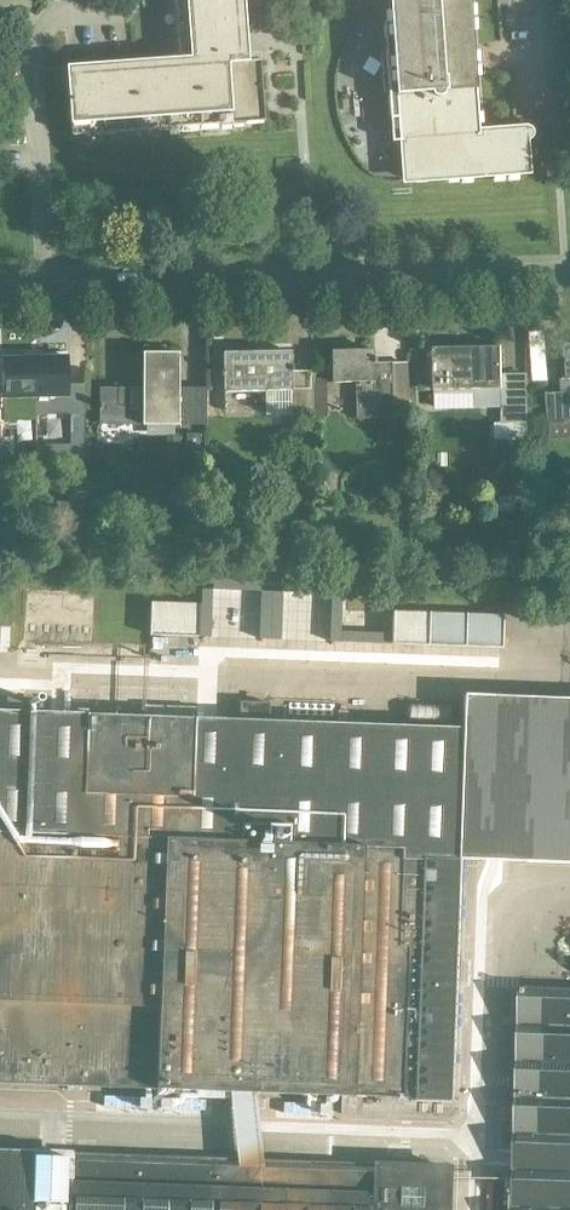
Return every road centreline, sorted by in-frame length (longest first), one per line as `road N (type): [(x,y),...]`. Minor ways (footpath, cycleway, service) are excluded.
road 1 (residential): [(48,288),(569,277)]
road 2 (residential): [(48,288),(32,48),(55,15),(127,9)]

